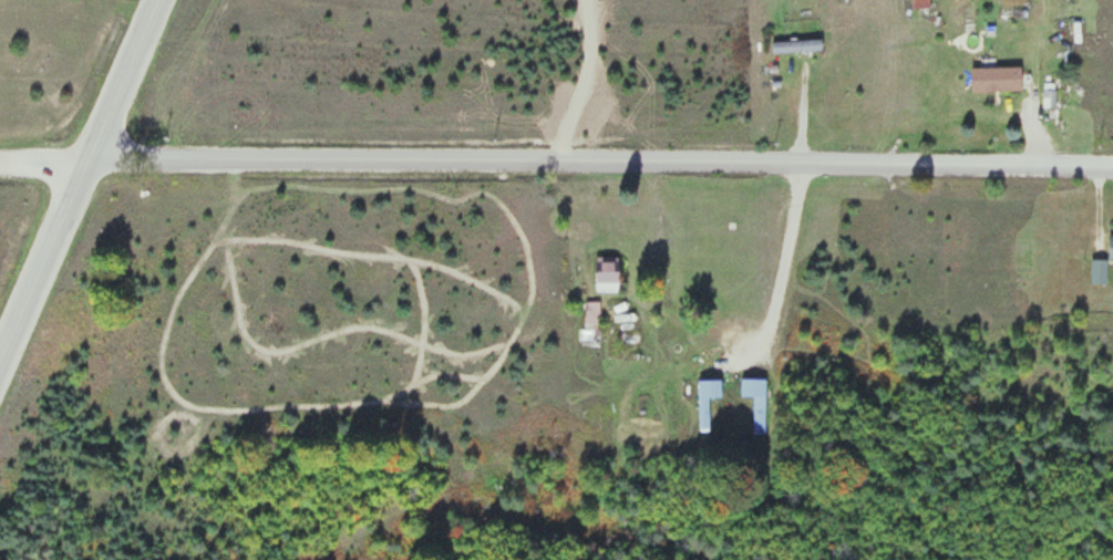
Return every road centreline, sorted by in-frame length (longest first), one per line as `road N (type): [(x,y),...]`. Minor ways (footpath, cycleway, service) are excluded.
road 1 (residential): [(0,160),(1112,169)]
road 2 (secondary): [(0,362),(158,0)]

